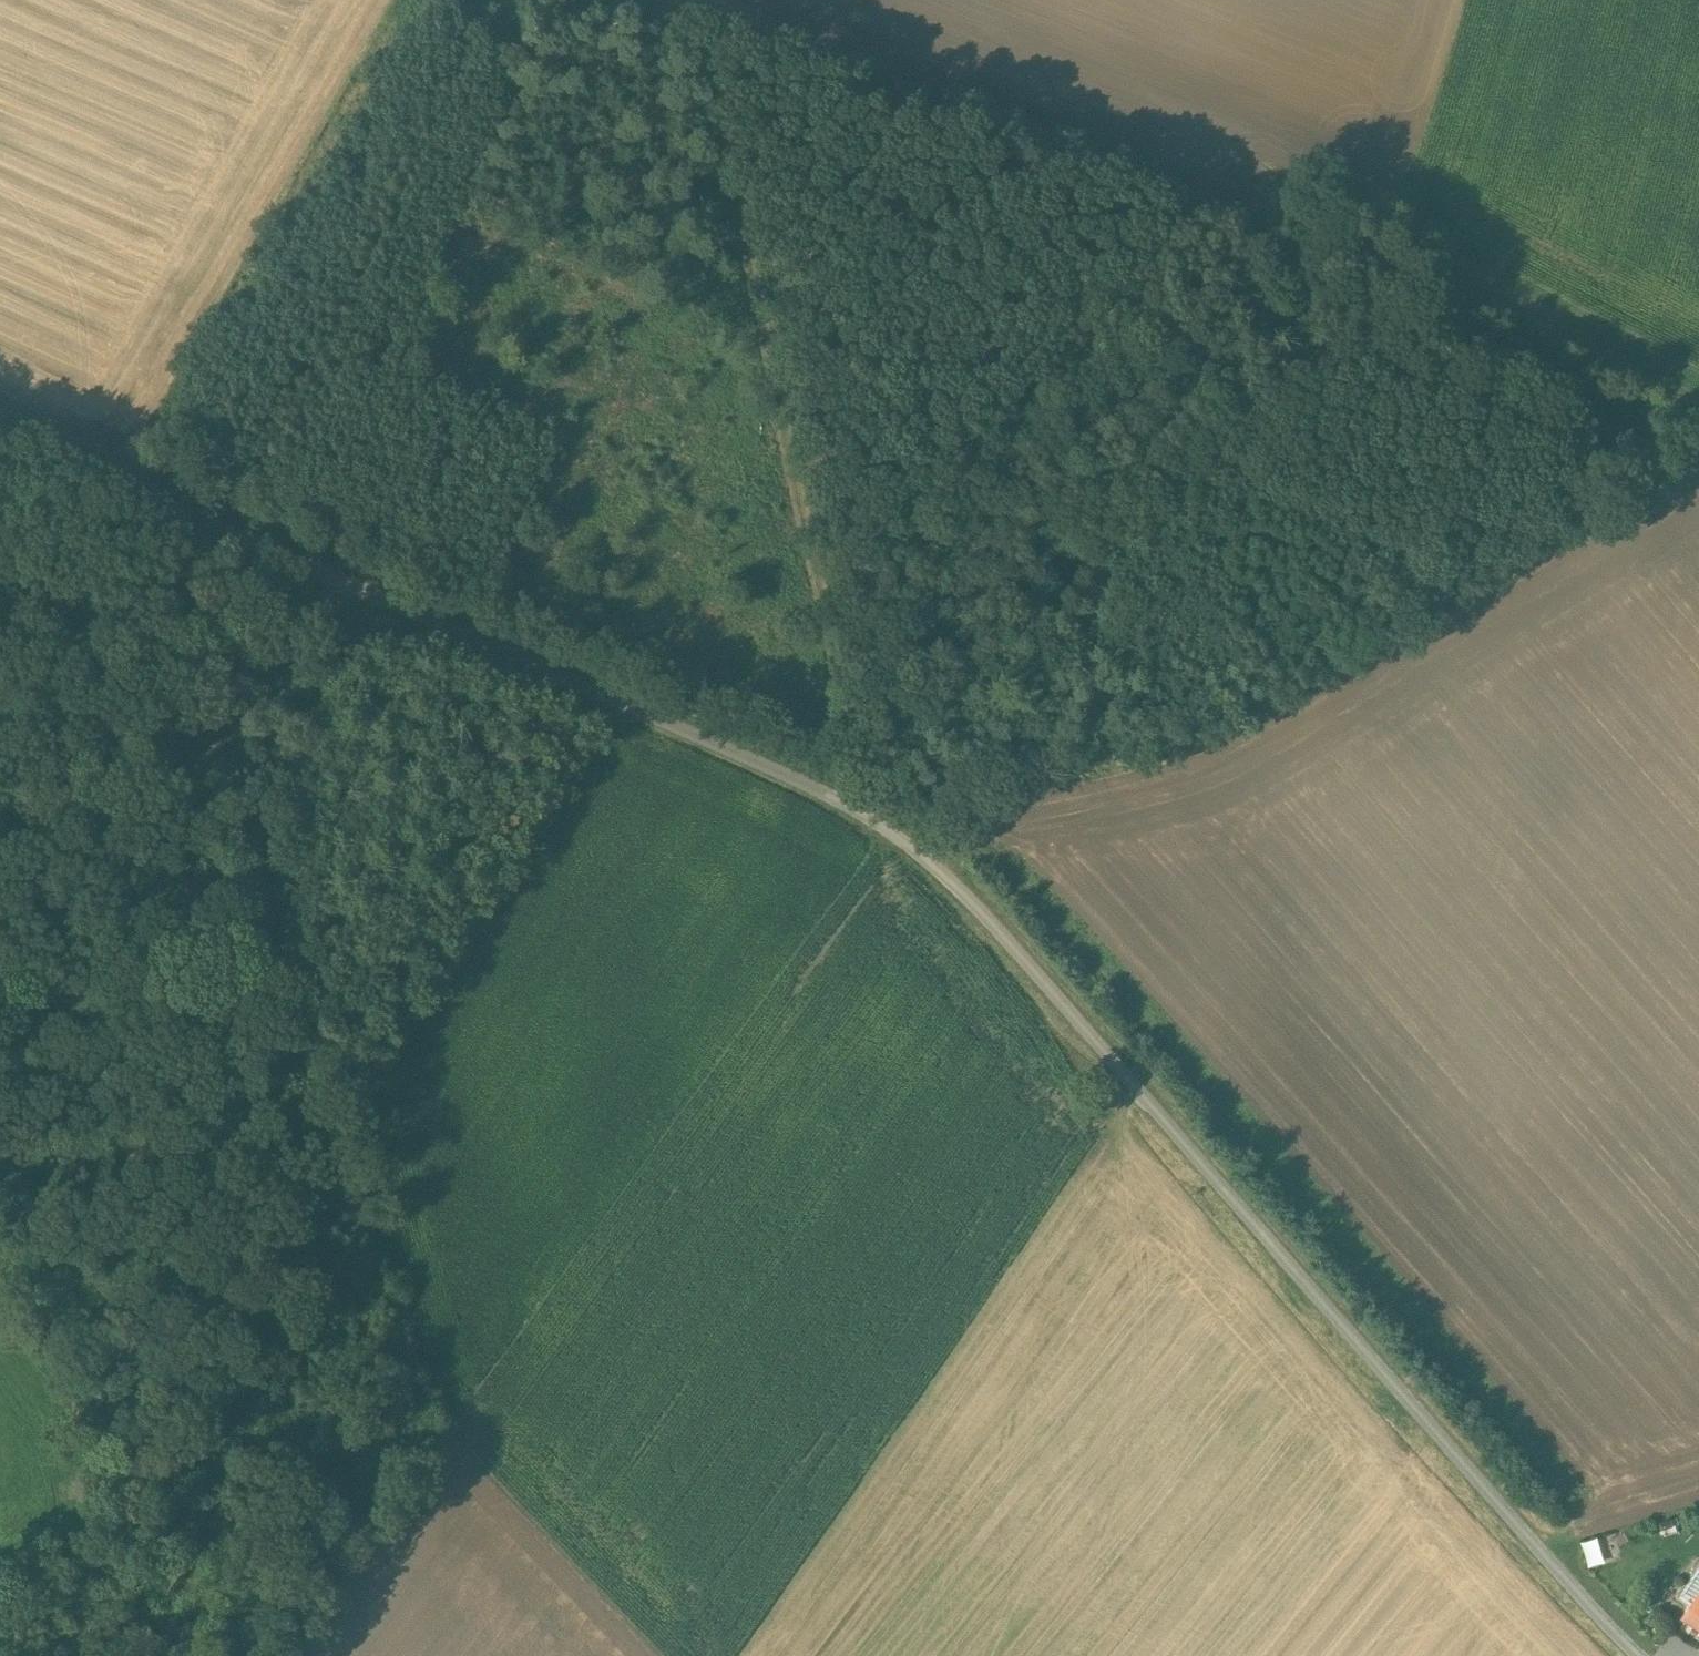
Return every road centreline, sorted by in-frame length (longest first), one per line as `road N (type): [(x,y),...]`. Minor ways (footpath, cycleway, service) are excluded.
road 1 (unclassified): [(1652,1655),(950,859),(885,812),(790,767),(0,420)]

